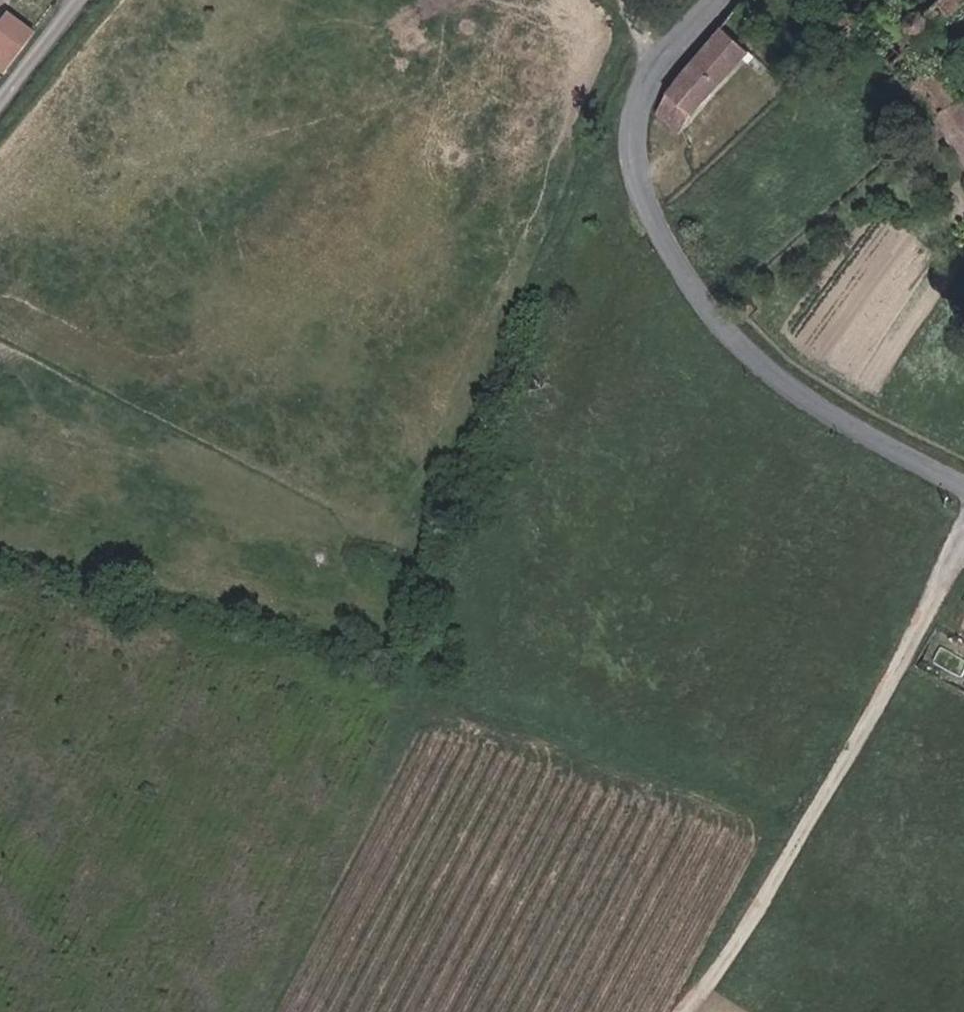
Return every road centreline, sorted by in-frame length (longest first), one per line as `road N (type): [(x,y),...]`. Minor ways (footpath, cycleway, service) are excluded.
road 1 (unclassified): [(963,482),(856,429),(763,366),(694,291),(649,207),(642,163),(661,69),(723,0)]
road 2 (unclassified): [(691,1011),(726,972),(963,562)]
road 3 (residential): [(83,0),(0,104)]

